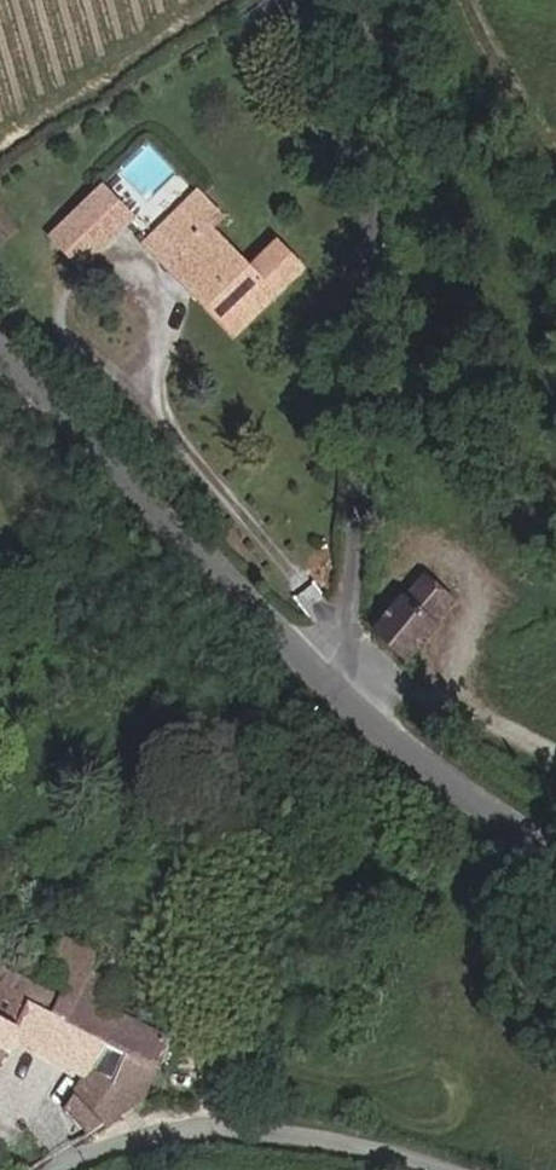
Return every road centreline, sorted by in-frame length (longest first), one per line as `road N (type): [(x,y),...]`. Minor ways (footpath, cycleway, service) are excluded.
road 1 (residential): [(384,0),(397,90),(347,693)]
road 2 (residential): [(347,693),(0,362)]
road 3 (residential): [(76,1169),(155,1138),(224,1130),(393,1148),(461,1169)]
road 4 (residential): [(555,864),(347,693)]

